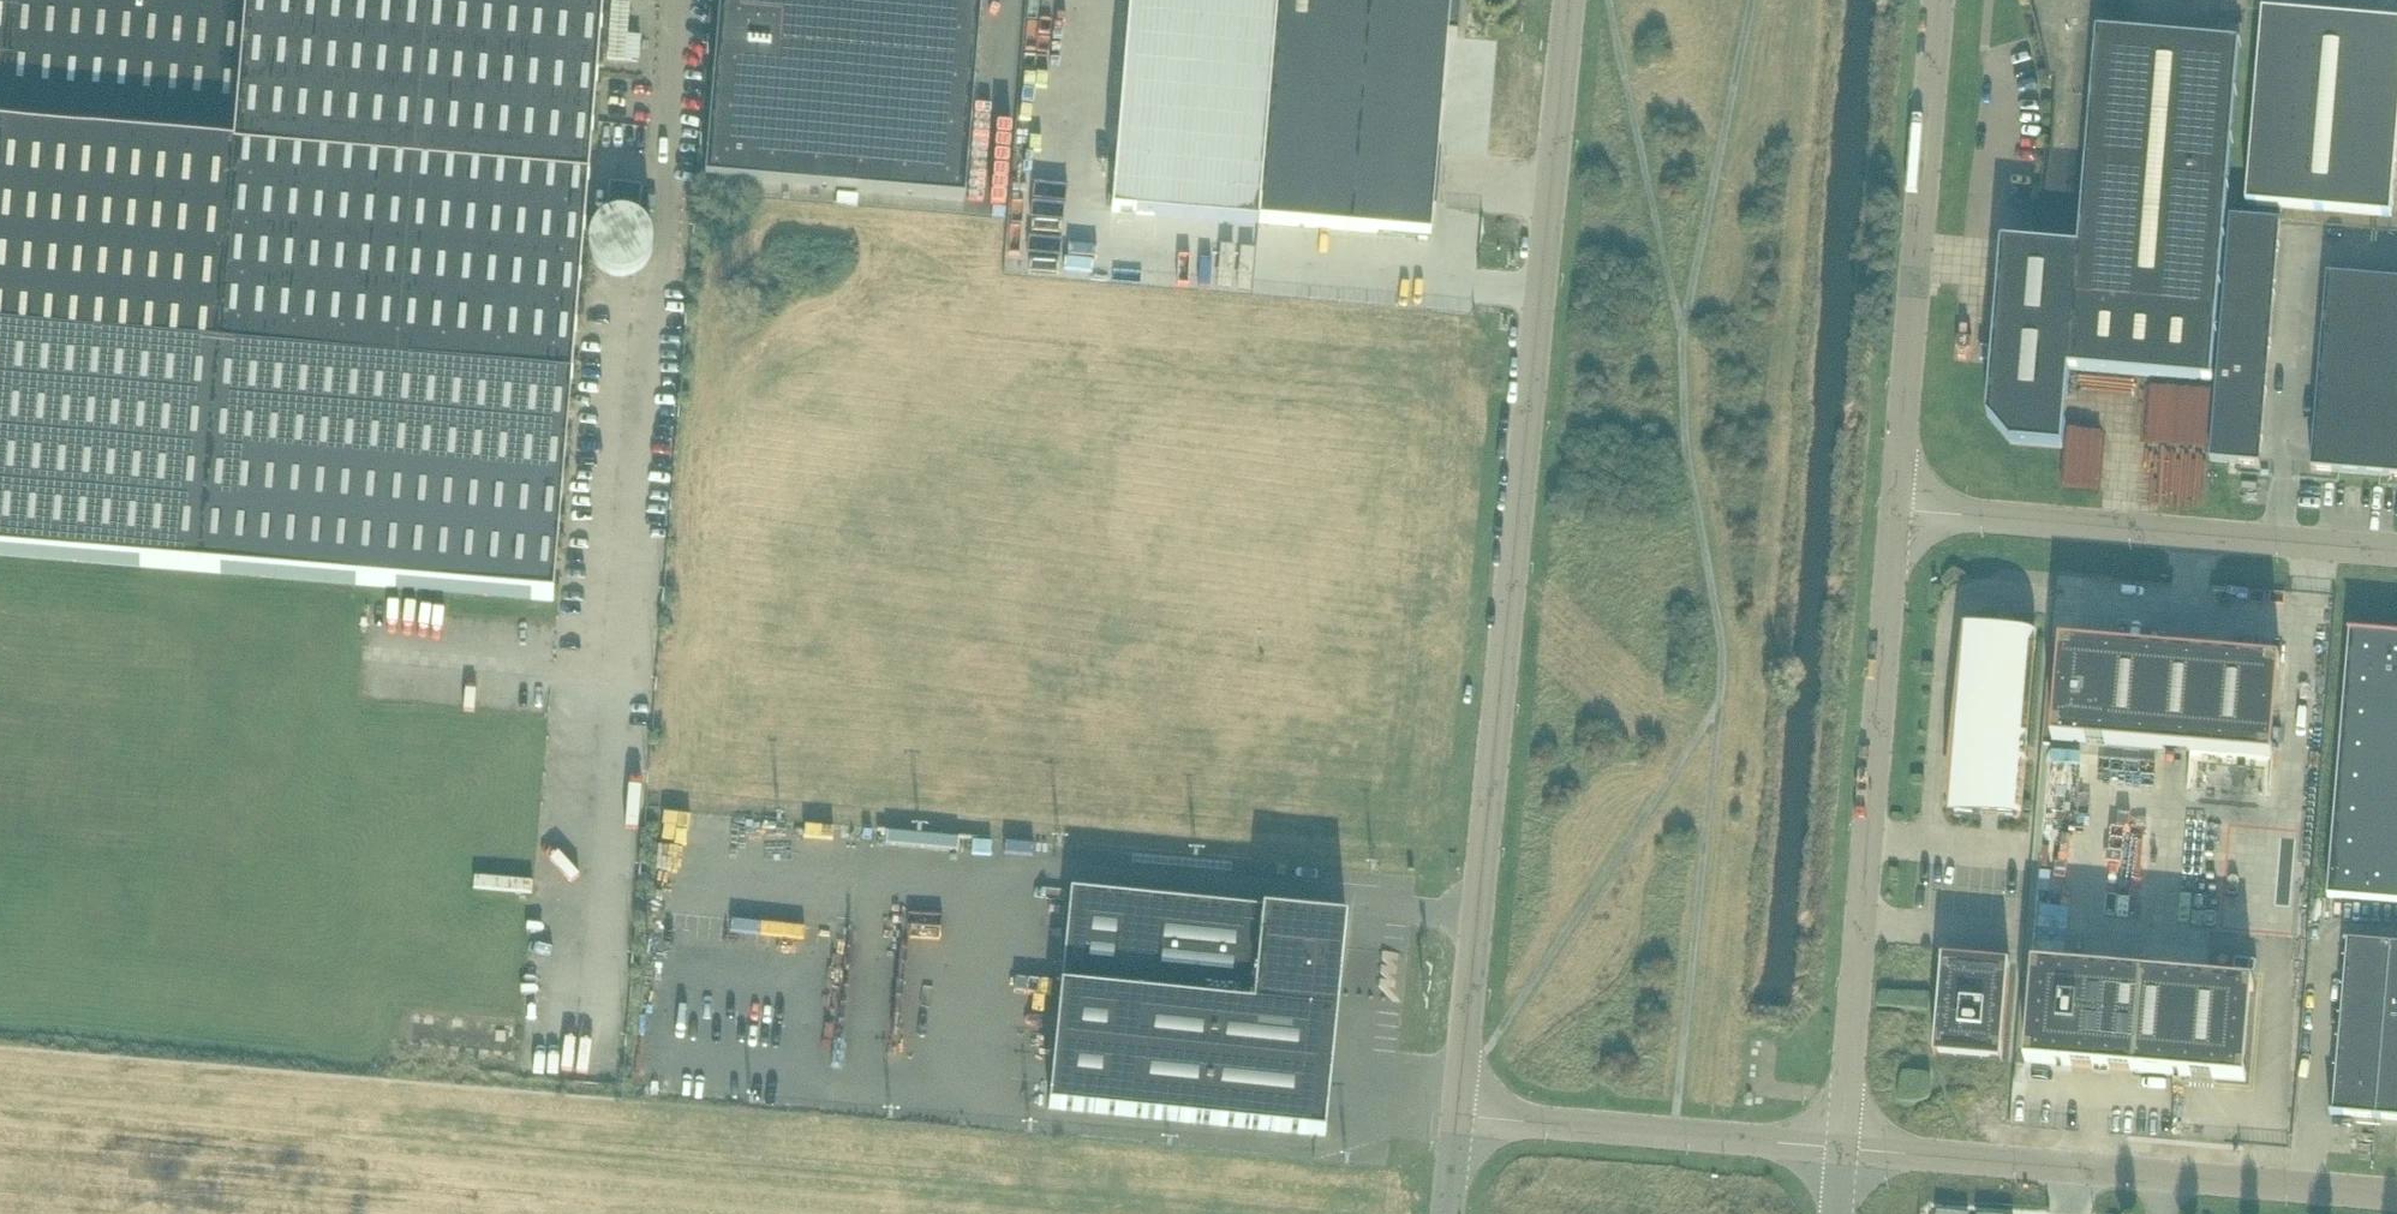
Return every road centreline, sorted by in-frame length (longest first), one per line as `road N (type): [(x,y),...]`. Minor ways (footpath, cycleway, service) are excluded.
road 1 (unclassified): [(1572,0),(1459,1119)]
road 2 (unclassified): [(1848,1152),(1901,508)]
road 3 (unclassified): [(1848,1152),(2396,1201)]
road 4 (unclassified): [(1901,508),(1942,0)]
road 5 (unclassified): [(2396,550),(1901,508)]
road 6 (unclassified): [(1459,1119),(1848,1152)]

